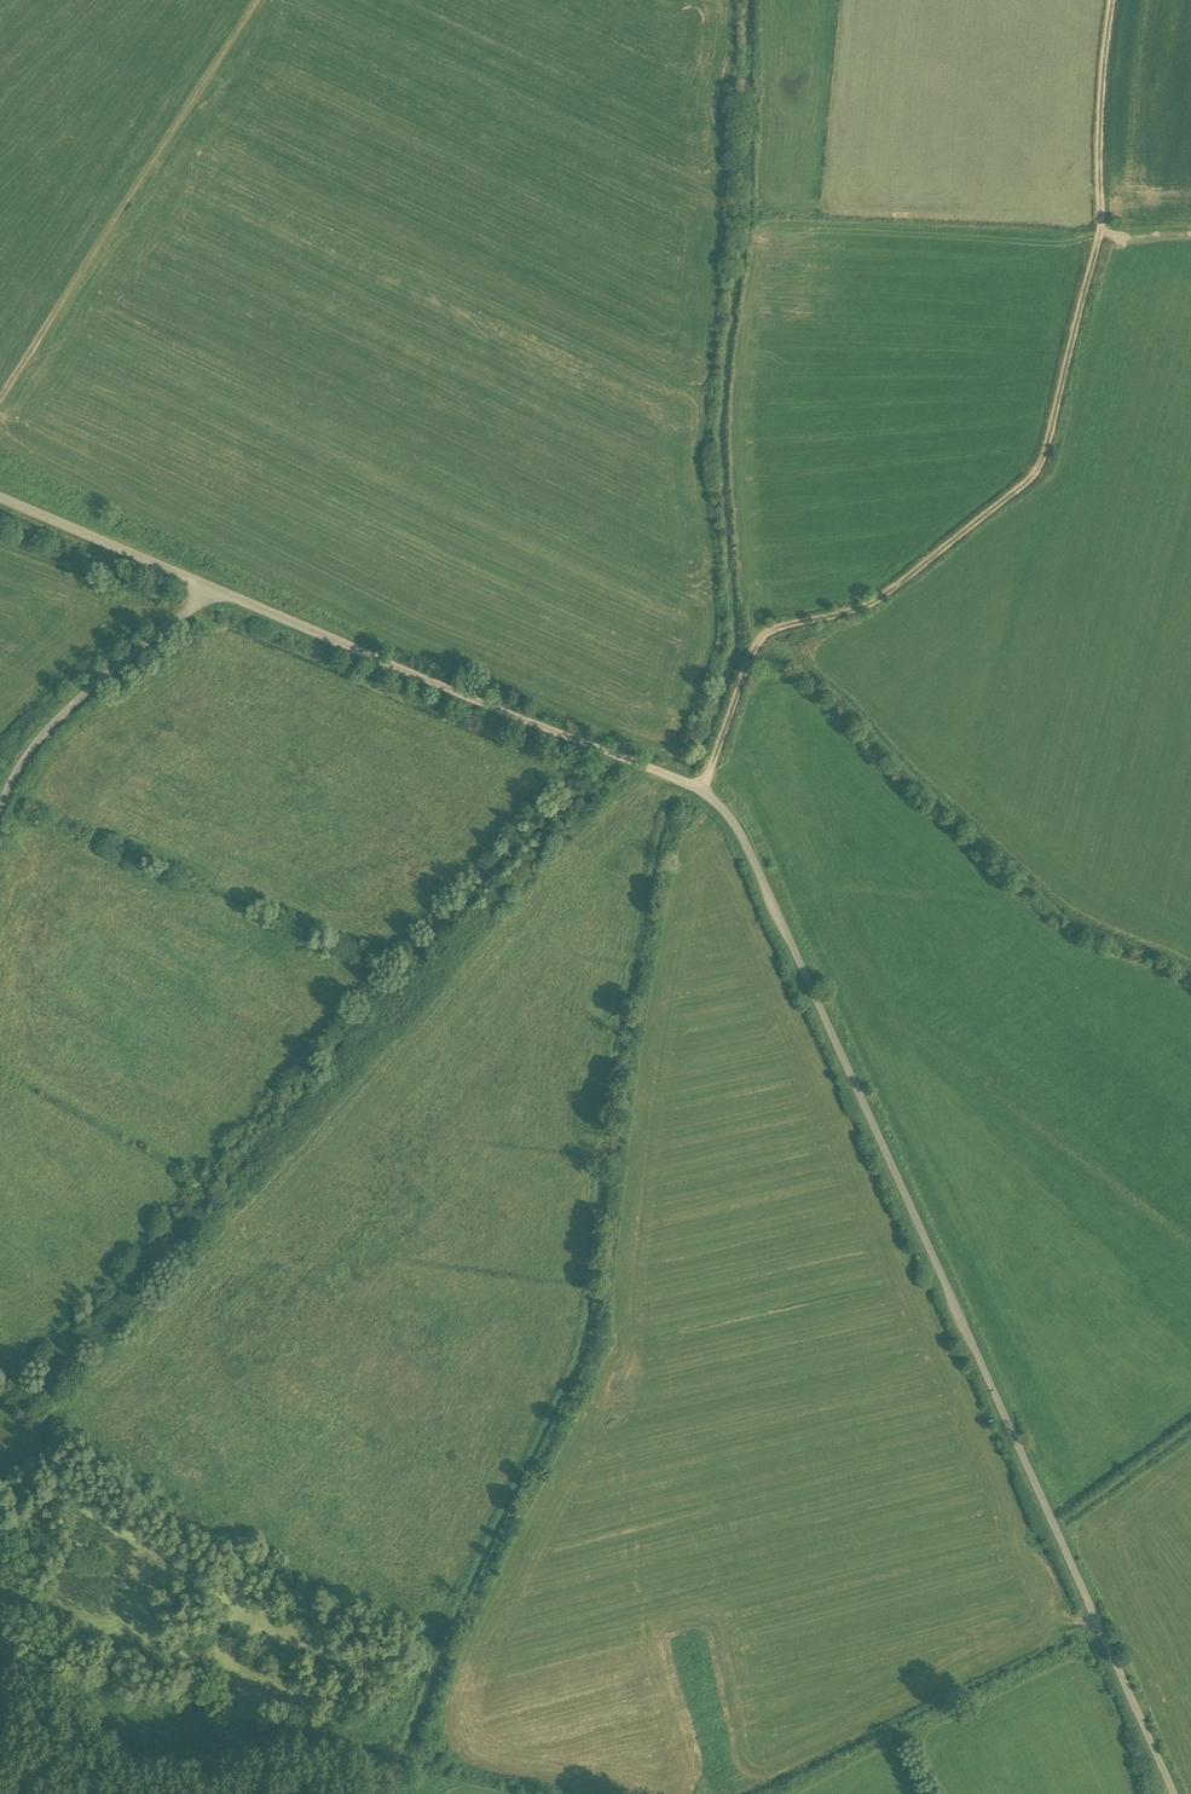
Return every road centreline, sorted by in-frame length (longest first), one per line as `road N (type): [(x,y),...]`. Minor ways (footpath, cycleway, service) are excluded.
road 1 (unclassified): [(1172,1793),(741,839),(718,805),(0,501)]
road 2 (track): [(1112,0),(1098,226),(1045,460),(927,567),(870,601),(769,628),(697,789)]
road 3 (track): [(0,804),(47,727),(196,606),(207,586)]

